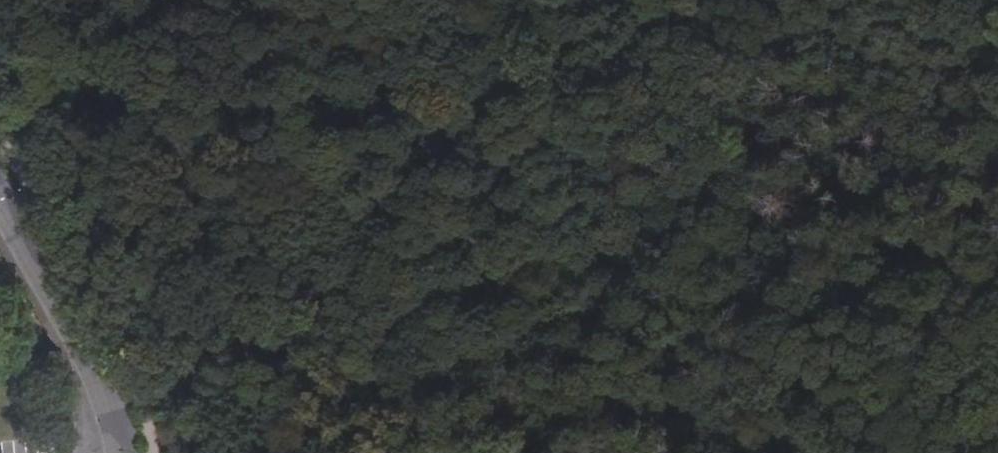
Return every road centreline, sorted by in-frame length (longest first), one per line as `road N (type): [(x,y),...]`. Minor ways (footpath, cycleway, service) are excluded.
road 1 (tertiary): [(0,195),(94,359),(118,452)]

